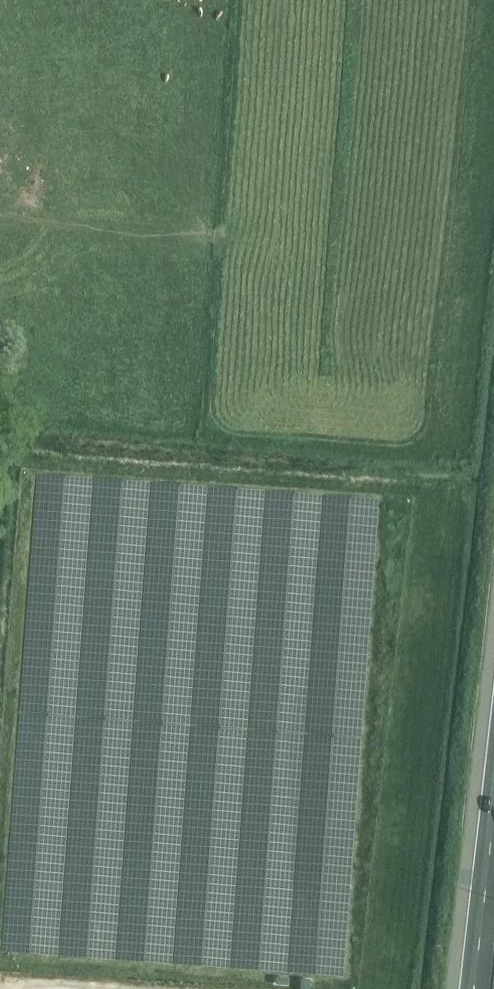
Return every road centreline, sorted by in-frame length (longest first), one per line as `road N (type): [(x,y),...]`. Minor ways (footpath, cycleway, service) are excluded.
road 1 (motorway): [(493,818),(475,988)]

